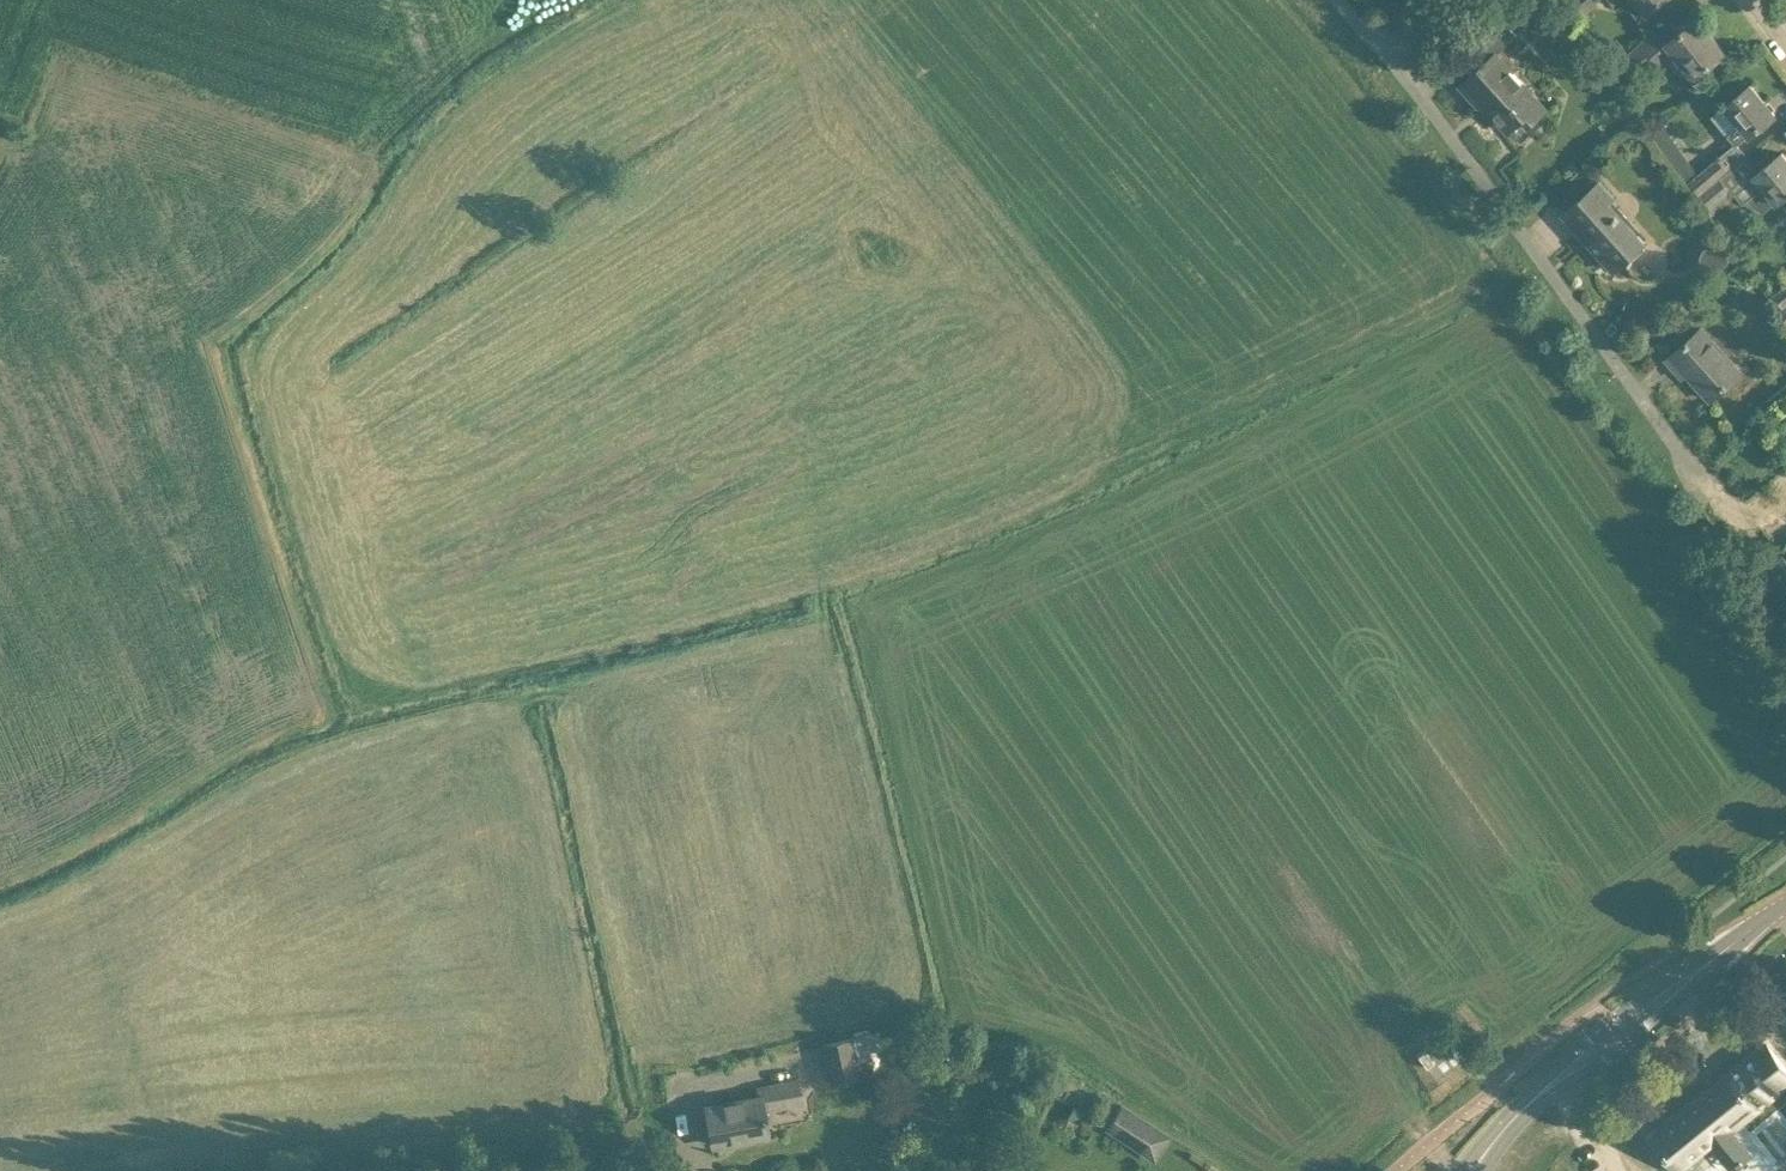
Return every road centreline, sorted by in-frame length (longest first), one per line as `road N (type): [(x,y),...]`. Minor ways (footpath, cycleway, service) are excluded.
road 1 (residential): [(1712,497),(1388,57)]
road 2 (tertiary): [(1555,1080),(1593,1066),(1659,1015),(1758,920)]
road 3 (tertiary): [(1758,920),(1621,1013),(1555,1080)]
road 4 (tertiary): [(1470,1168),(1555,1080)]

